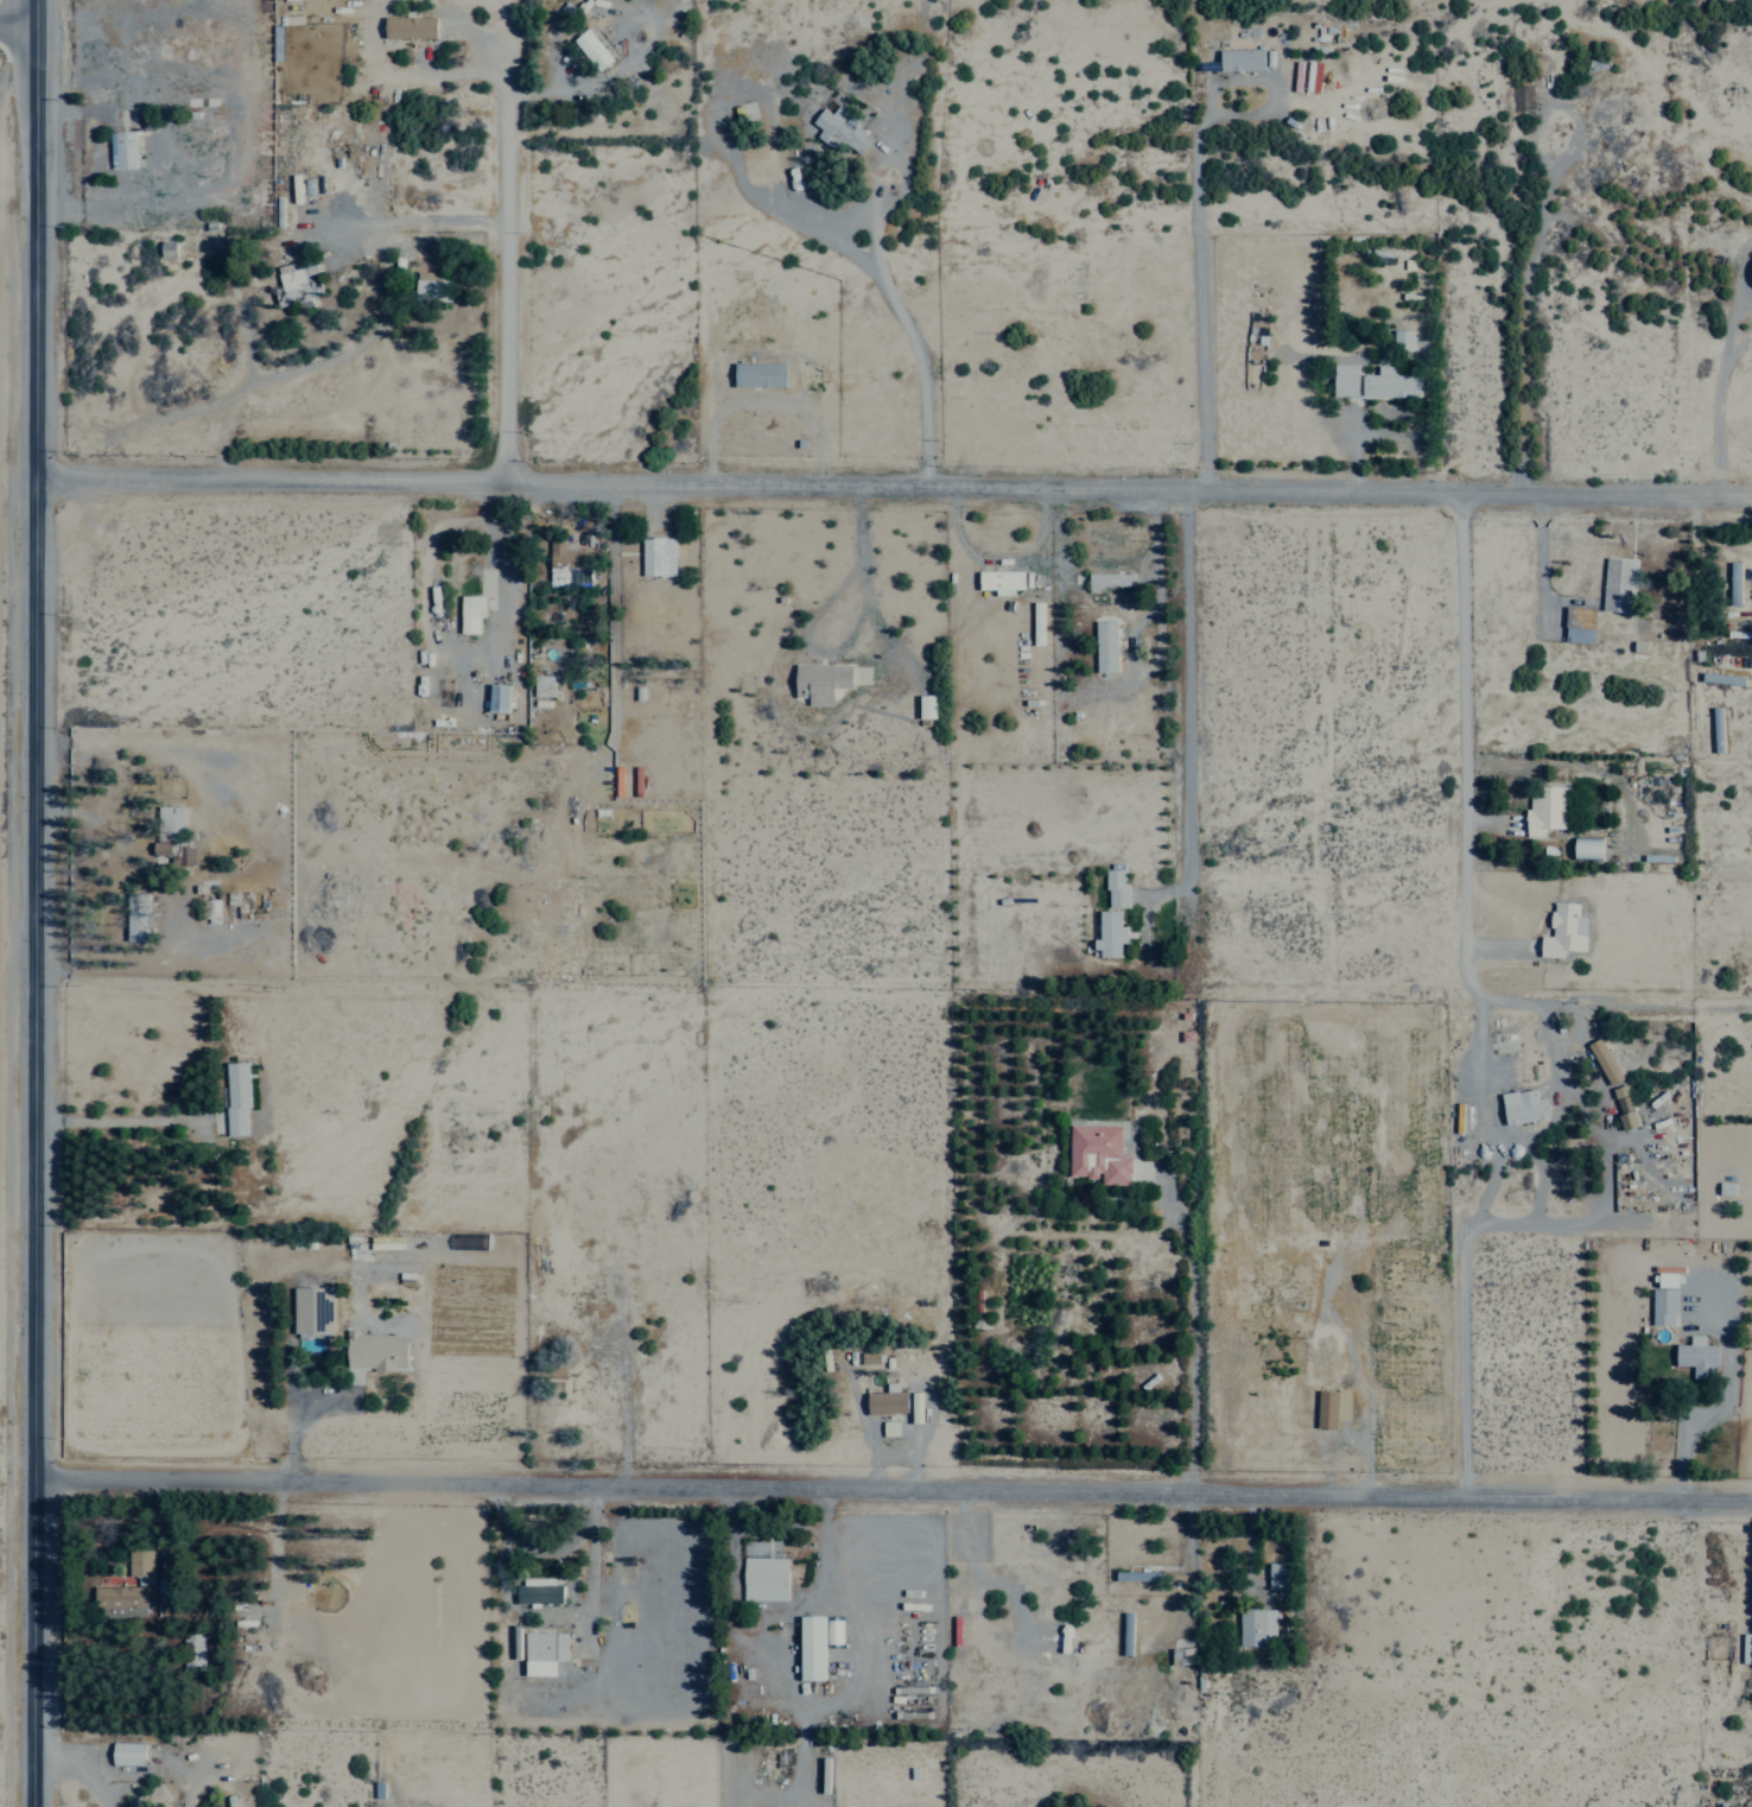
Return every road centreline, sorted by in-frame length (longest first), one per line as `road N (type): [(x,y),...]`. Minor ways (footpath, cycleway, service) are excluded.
road 1 (secondary): [(31,1806),(38,0)]
road 2 (residential): [(33,1473),(1751,1498)]
road 3 (residential): [(1751,494),(34,475)]
road 4 (residential): [(1467,490),(1467,953),(1468,974),(1484,996)]
road 5 (residential): [(1191,486),(1193,951)]
road 6 (track): [(1455,1496),(1464,1219),(1589,1211)]
road 7 (residential): [(504,85),(504,475)]

